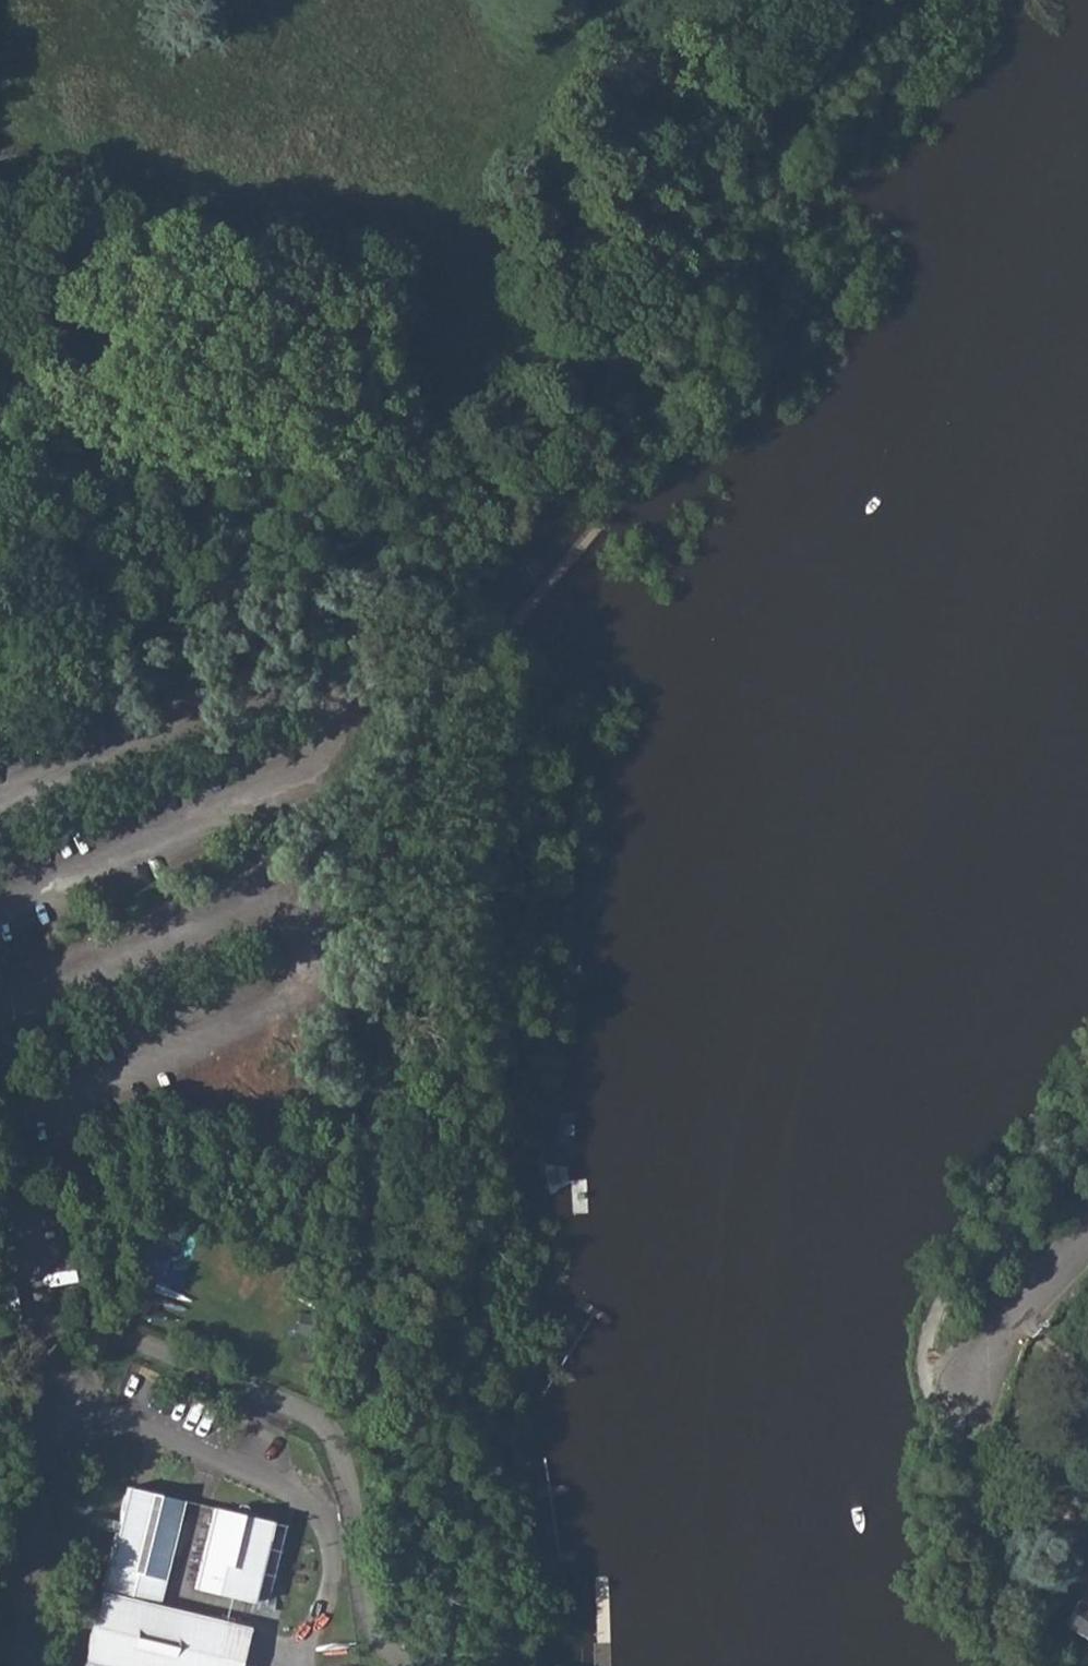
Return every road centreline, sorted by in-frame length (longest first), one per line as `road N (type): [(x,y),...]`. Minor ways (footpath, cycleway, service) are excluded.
road 1 (residential): [(992,1368),(1008,1331),(1087,1246)]

